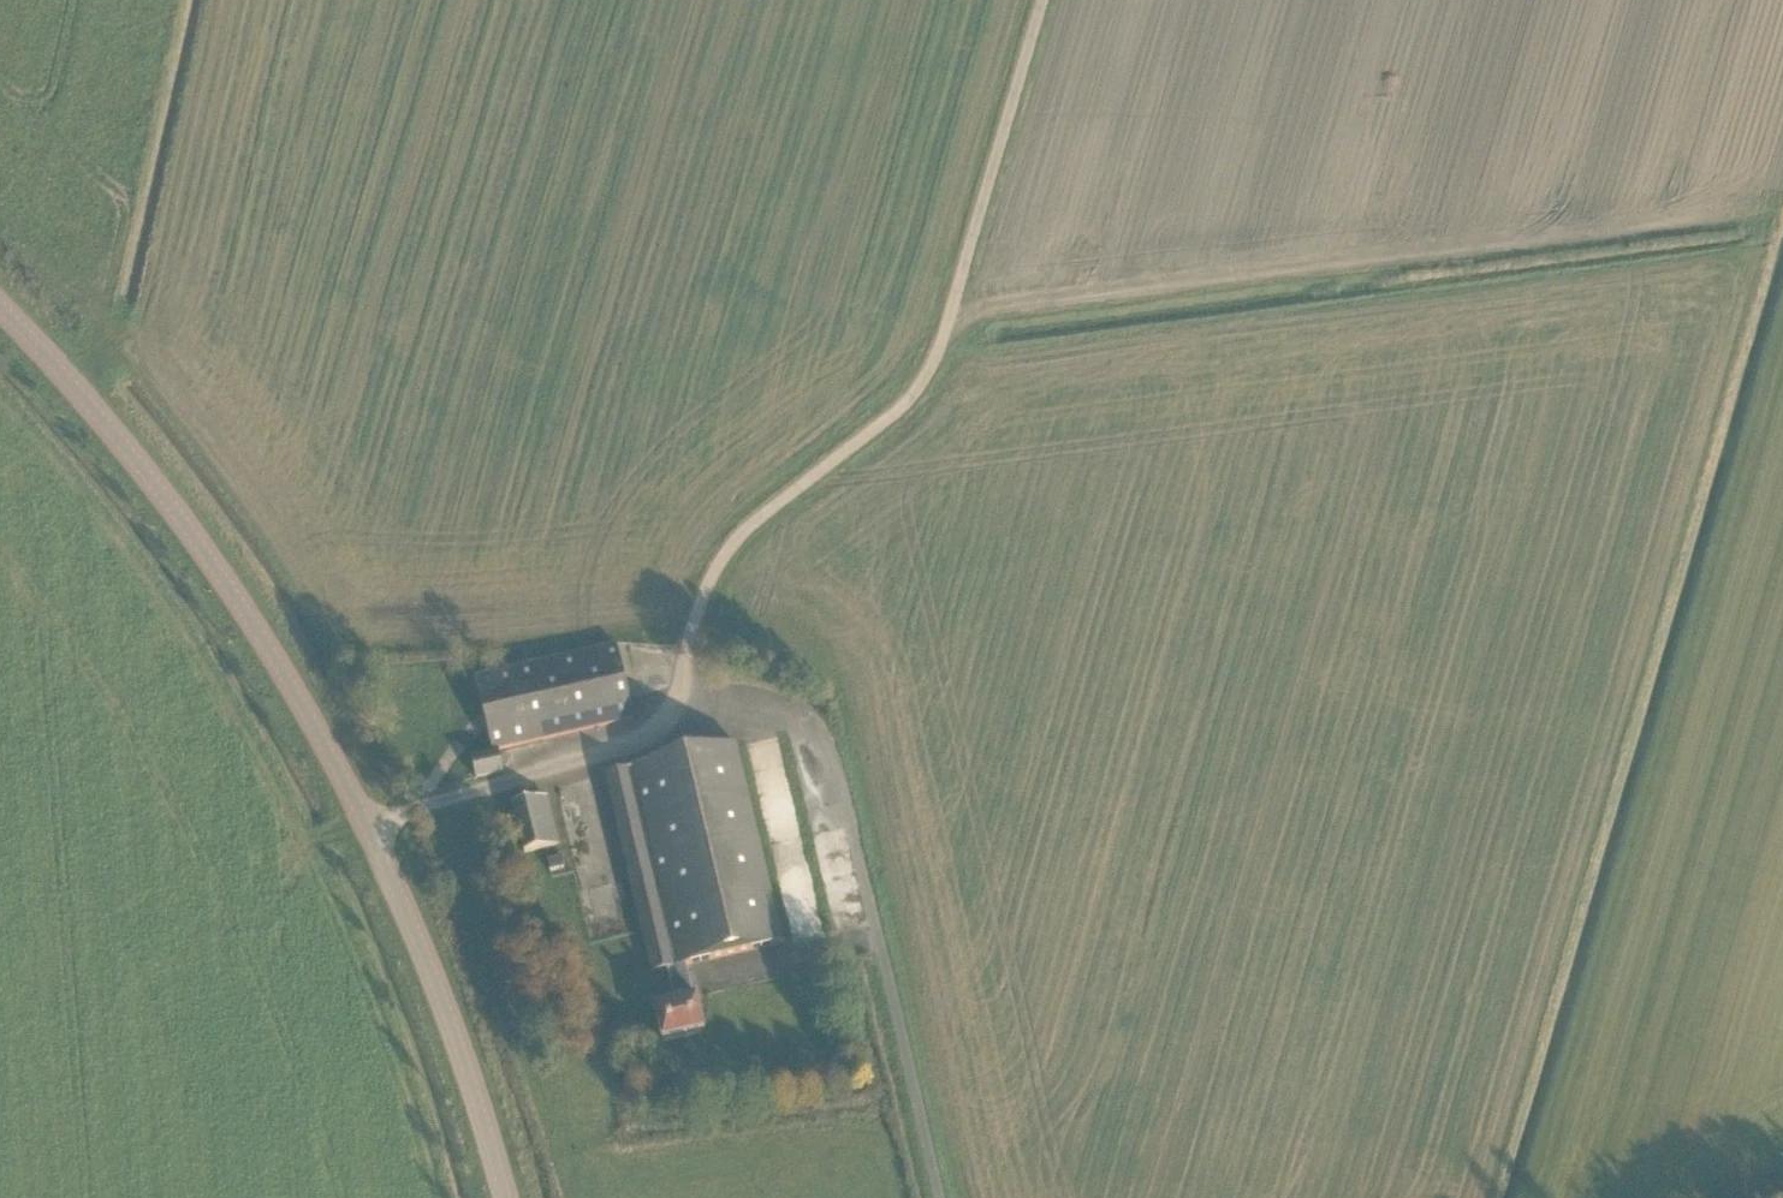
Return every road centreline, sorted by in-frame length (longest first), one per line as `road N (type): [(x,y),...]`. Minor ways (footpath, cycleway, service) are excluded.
road 1 (tertiary): [(497,1197),(459,1074),(363,824),(254,633),(120,453),(0,311)]

